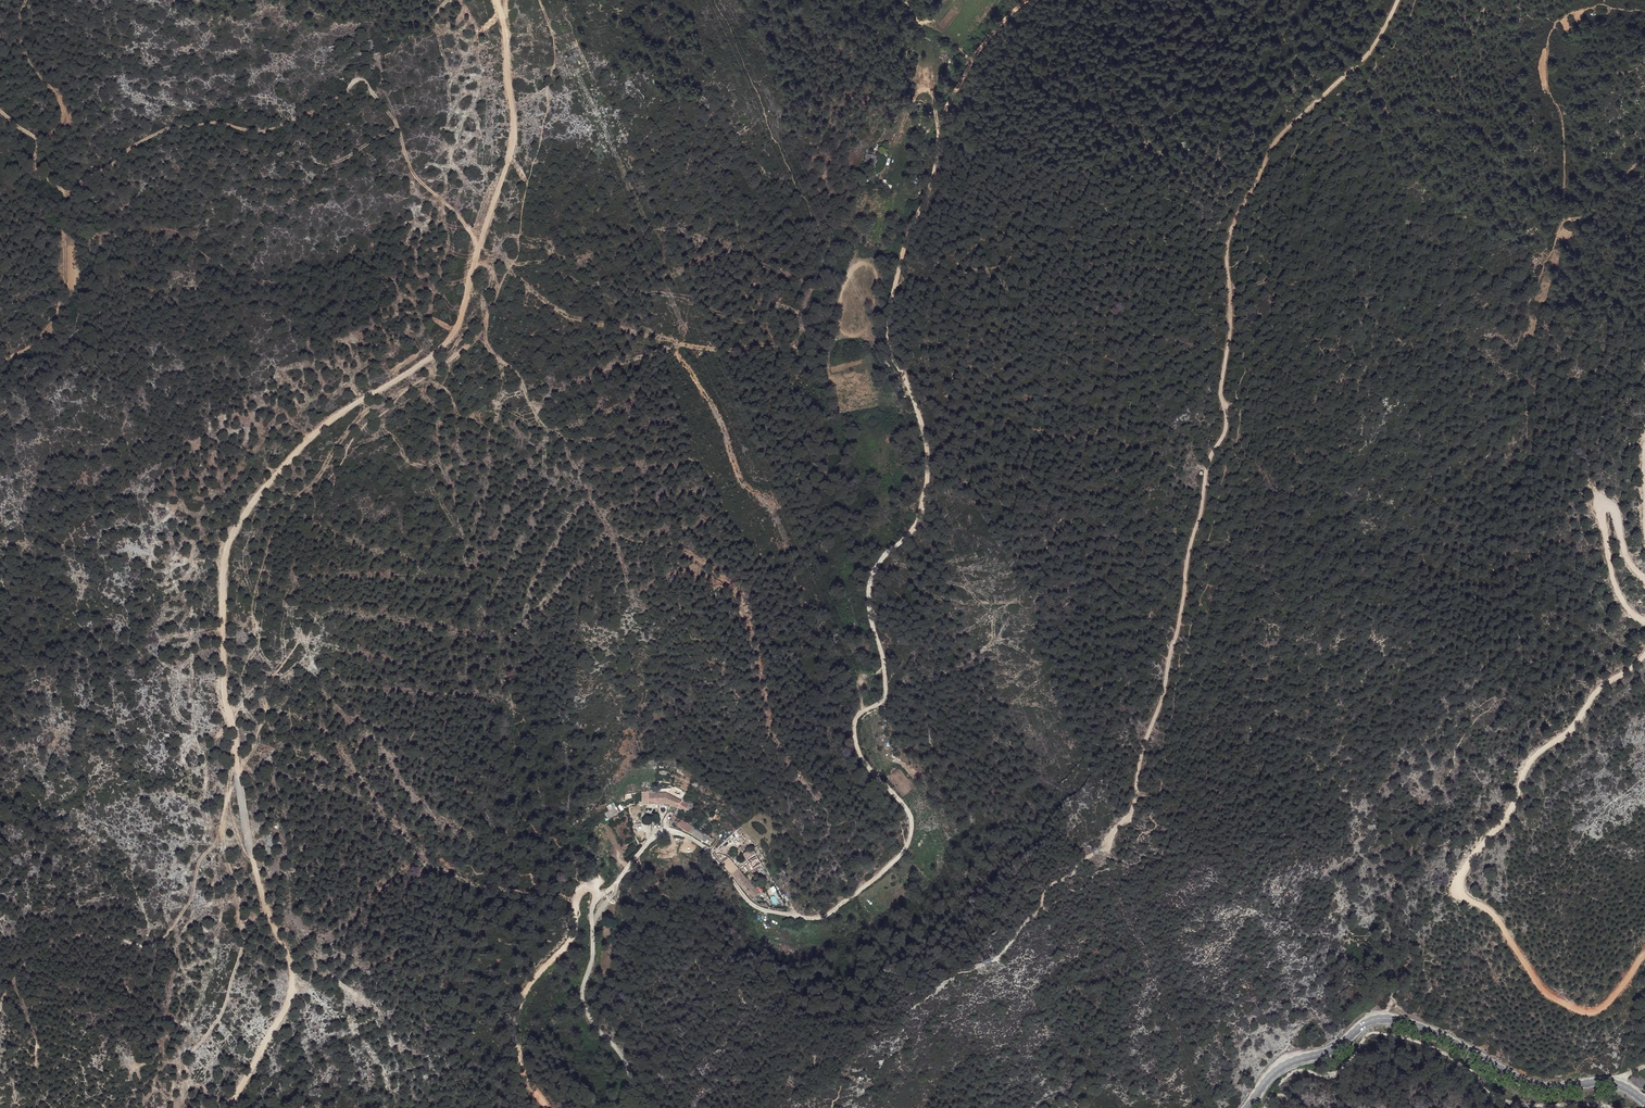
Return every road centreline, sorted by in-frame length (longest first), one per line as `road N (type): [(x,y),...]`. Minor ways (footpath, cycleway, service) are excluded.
road 1 (track): [(1027,0),(994,29),(946,107),(890,304),(888,341),(924,431),(924,506),(872,579),(871,619),(885,691),(858,714),(855,735),(864,760),(909,810),(906,848),(817,918),(753,905),(704,847),(679,832),(650,840),(600,897)]
road 2 (track): [(231,1107),(292,992),(293,976),(257,892),(225,691),(228,546),(273,480),(329,422),(442,348),(459,321),(514,133),(497,0)]
road 3 (track): [(1397,0),(1366,54),(1266,156),(1225,250),(1224,432),(1208,461),(1163,700),(1143,757)]
road 4 (track): [(1644,951),(1598,1010),(1581,1012),(1543,993),(1495,915),(1458,888),(1530,764),(1644,653)]
road 5 (track): [(229,720),(259,646),(254,601),(282,520),(354,420),(485,332)]
road 6 (track): [(1605,6),(1564,15),(1549,41),(1564,218),(1520,336),(1528,431)]
road 7 (secondary): [(1644,1100),(1602,1079),(1521,1079),(1425,1029),(1381,1018),(1326,1053),(1286,1063),(1243,1107)]
road 8 (track): [(767,502),(745,486),(710,402),(660,338),(569,318),(519,280),(499,253),(486,266),(475,262)]
road 9 (track): [(600,897),(590,886),(582,892),(571,939),(526,992),(517,1018),(519,1039),(554,1107)]
road 10 (track): [(486,266),(492,279),(488,345),(525,381),(542,426),(564,436),(579,478)]
road 11 (track): [(1644,620),(1617,591),(1603,501),(1611,500),(1624,550),(1644,579)]
road 12 (track): [(624,1107),(625,1065),(581,993),(600,897)]

